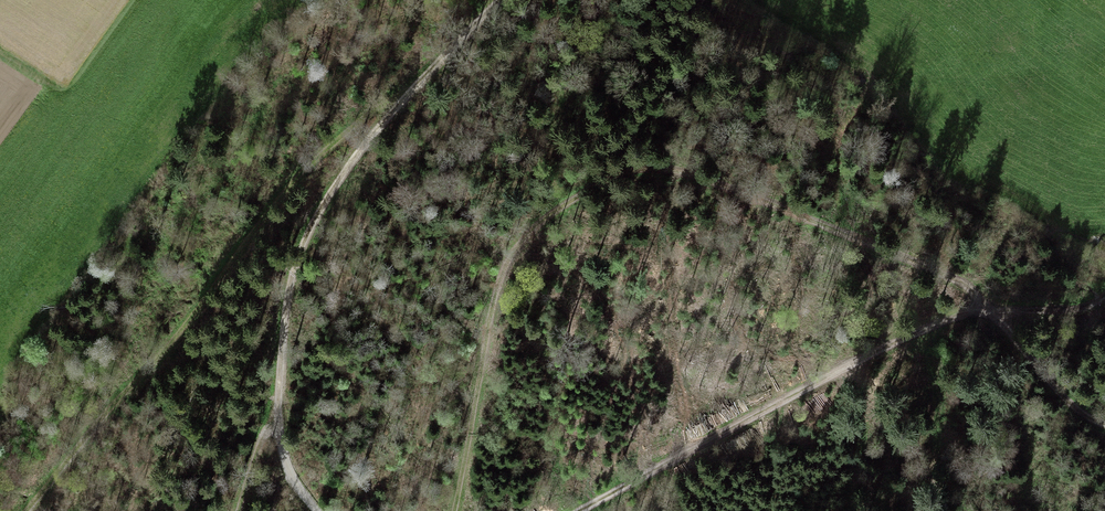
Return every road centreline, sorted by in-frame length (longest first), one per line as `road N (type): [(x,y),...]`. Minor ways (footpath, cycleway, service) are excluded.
road 1 (track): [(1104,426),(1067,399),(972,289),(730,189),(672,170),(635,167),(592,183),(531,228),(510,254),(456,510)]
road 2 (track): [(317,510),(289,472),(275,416),(284,312),(300,254),(337,181),(411,88),(503,0)]
road 3 (track): [(1104,294),(1068,309),(988,305),(915,331),(578,510)]
road 4 (track): [(411,88),(299,174),(21,510)]

